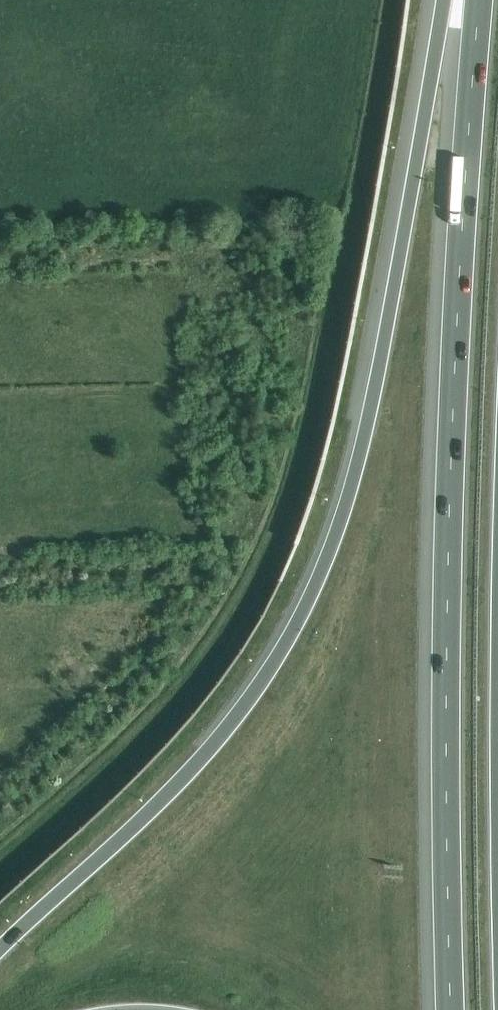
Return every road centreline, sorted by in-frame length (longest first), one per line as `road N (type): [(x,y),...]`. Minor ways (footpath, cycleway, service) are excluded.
road 1 (motorway): [(444,0),(376,387),(314,589),(282,651),(194,768),(0,949)]
road 2 (motorway): [(483,0),(450,416),(444,797),(453,1009)]

